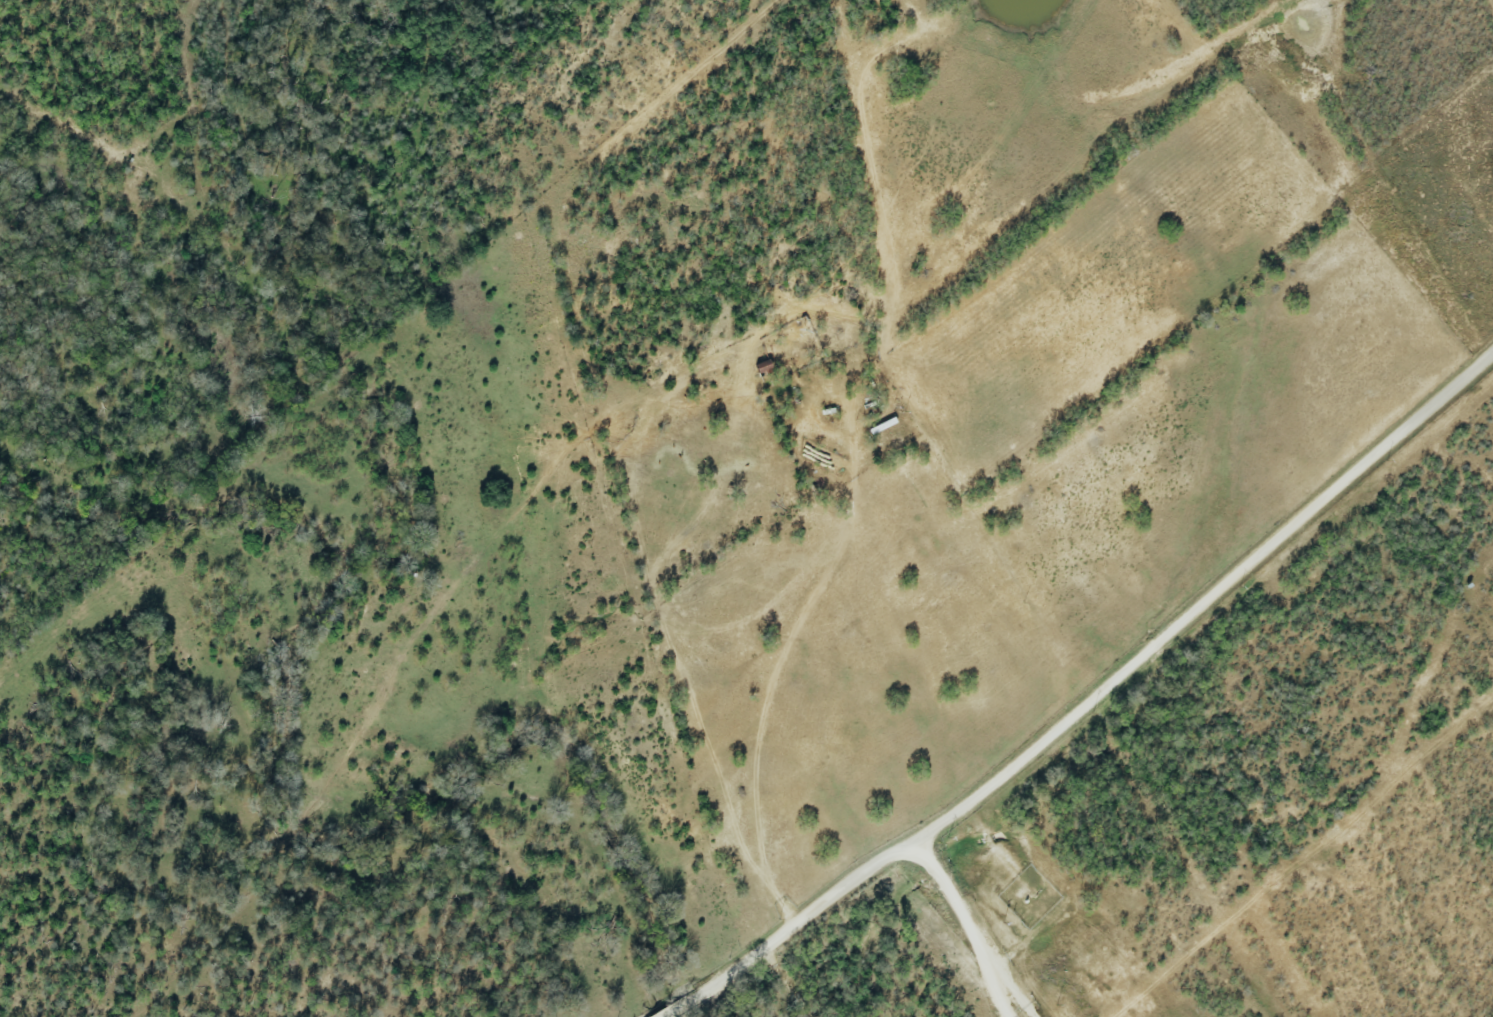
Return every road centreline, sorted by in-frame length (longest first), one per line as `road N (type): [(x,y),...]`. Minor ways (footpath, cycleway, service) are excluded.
road 1 (residential): [(659,1016),(999,780),(1492,356)]

